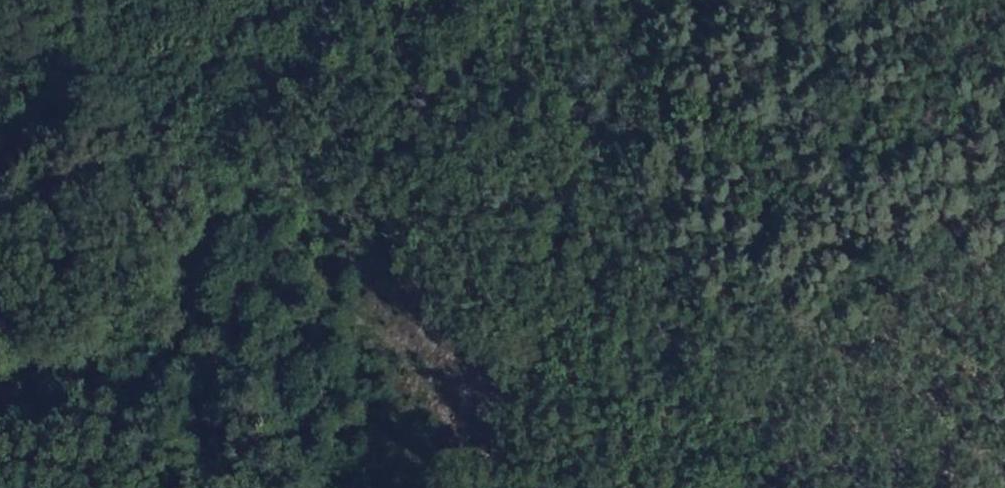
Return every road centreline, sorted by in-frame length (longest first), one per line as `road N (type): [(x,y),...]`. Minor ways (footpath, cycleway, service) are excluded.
road 1 (track): [(650,0),(608,170),(565,240),(542,329),(494,454),(500,487)]
road 2 (track): [(0,78),(106,0)]

